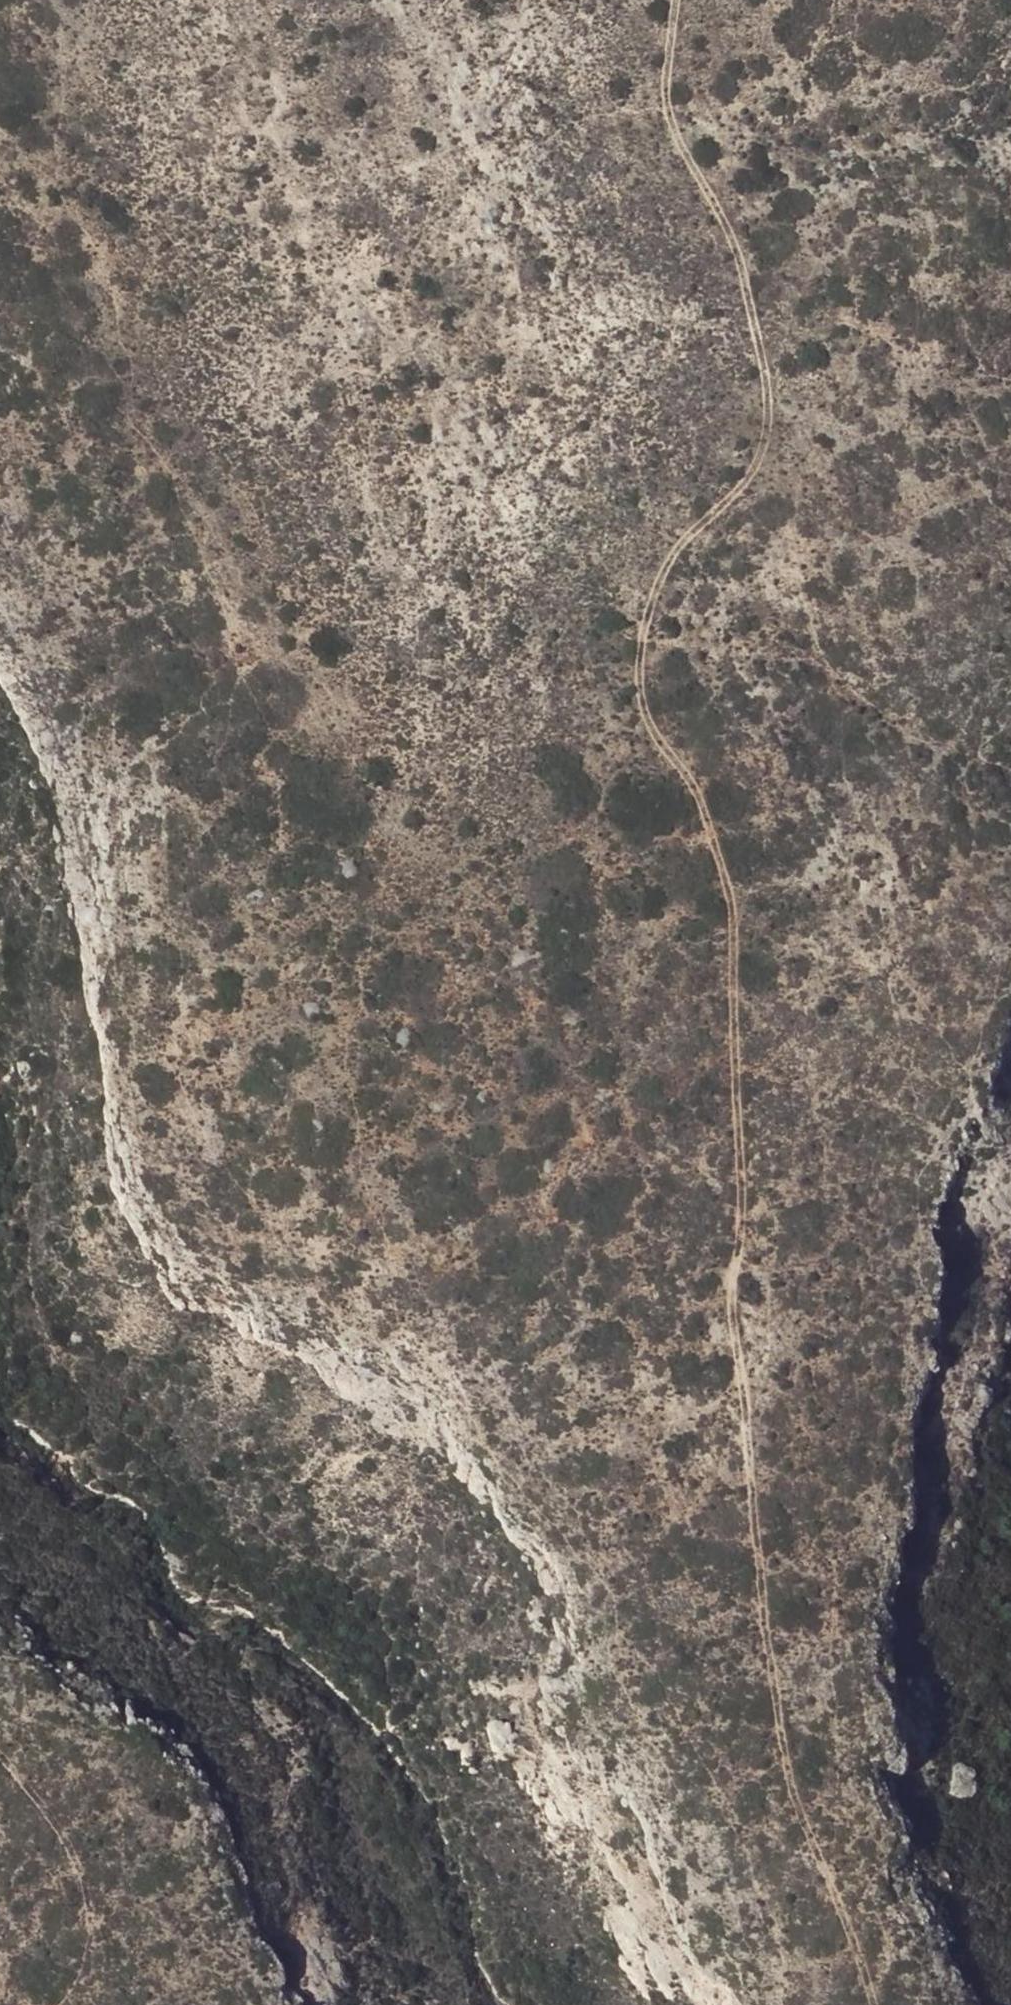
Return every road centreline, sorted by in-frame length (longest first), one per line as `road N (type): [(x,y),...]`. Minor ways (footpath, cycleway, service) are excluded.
road 1 (track): [(874,2004),(760,1637),(722,872),(628,689),(655,576),(744,485),(759,448),(761,296),(674,94),(675,0)]
road 2 (track): [(0,1761),(62,1824),(87,1944),(67,2004)]

